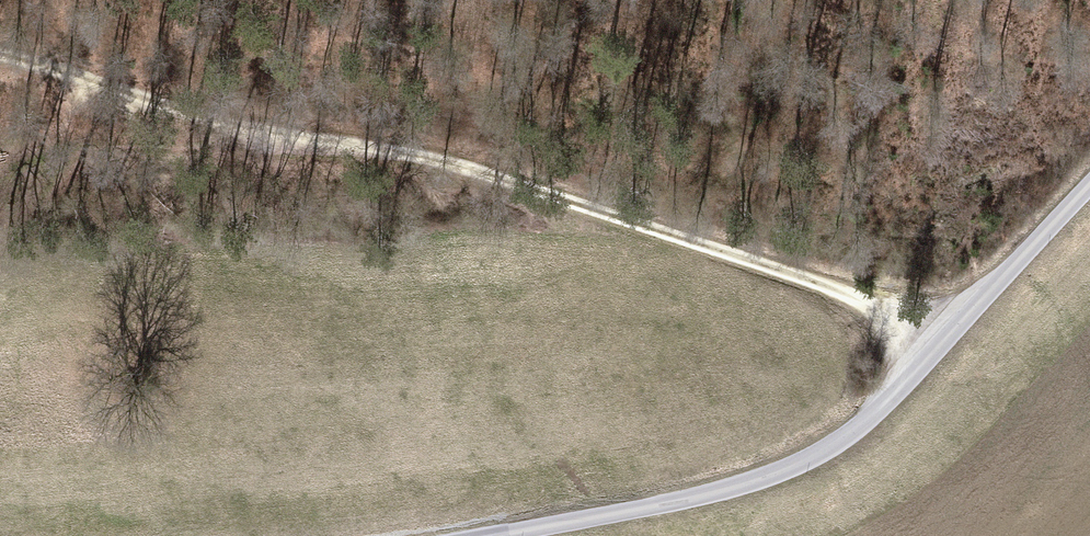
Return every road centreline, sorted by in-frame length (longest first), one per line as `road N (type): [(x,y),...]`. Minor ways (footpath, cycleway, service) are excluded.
road 1 (track): [(0,53),(299,139),(497,182),(885,308),(943,341)]
road 2 (track): [(497,535),(717,491),(822,451),(911,378),(1089,186)]
road 3 (track): [(299,139),(96,141),(67,155),(0,214)]

